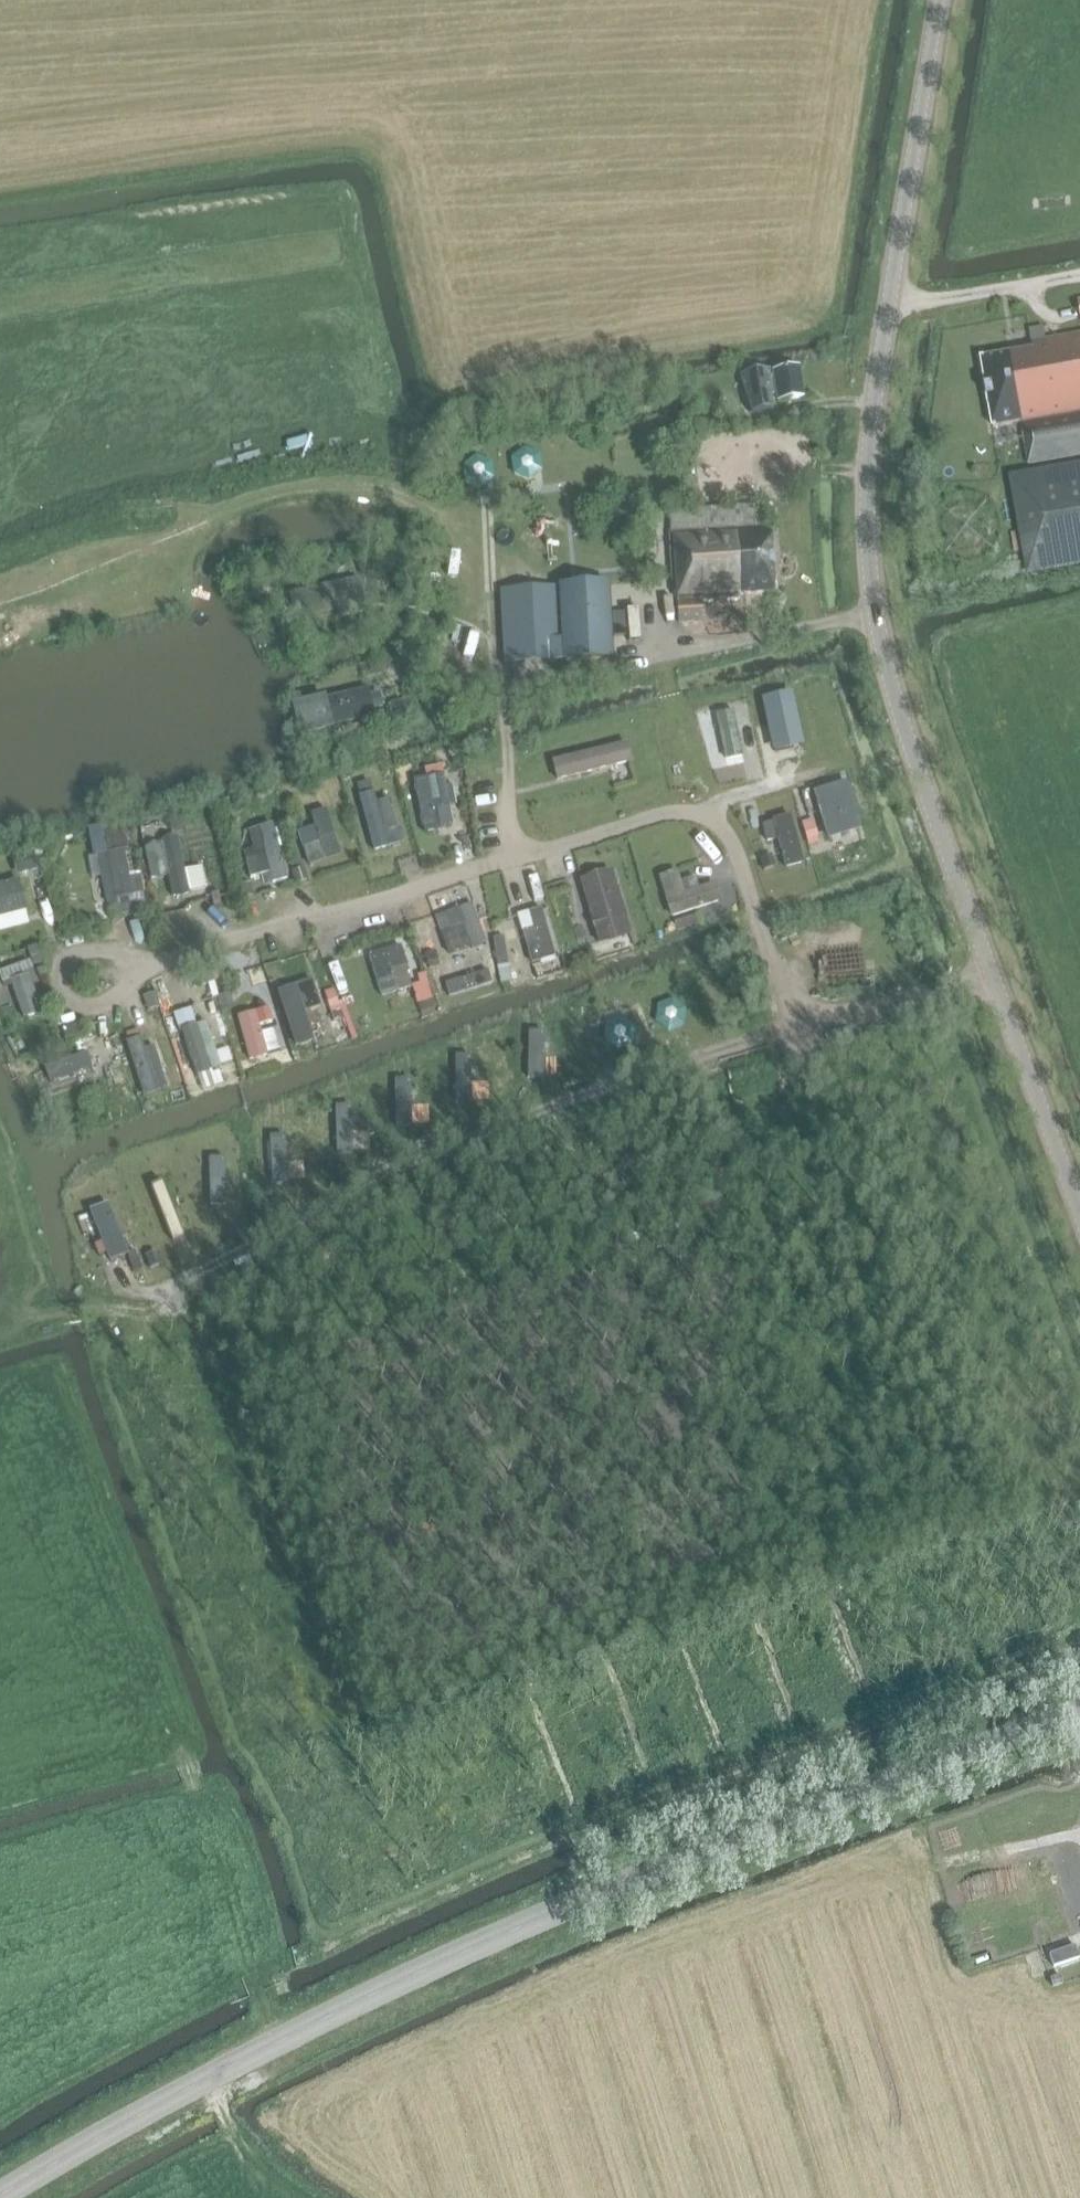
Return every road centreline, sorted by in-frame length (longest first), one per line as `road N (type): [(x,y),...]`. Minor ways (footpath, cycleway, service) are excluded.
road 1 (tertiary): [(3,2197),(298,2035),(689,1866),(1079,1711)]
road 2 (secondary): [(987,973),(902,731),(867,553),(872,409),(939,0)]
road 3 (unclassified): [(987,973),(880,1010),(801,1003),(767,957),(744,878),(718,829),(699,818),(656,816),(515,857)]
road 4 (unclassified): [(137,965),(515,857)]
road 5 (secondary): [(1079,1221),(987,973)]
road 6 (unclassified): [(515,857),(502,676)]
road 7 (unclassified): [(137,965),(121,992),(89,1007),(70,1001),(60,989),(61,961),(77,951),(108,951)]

